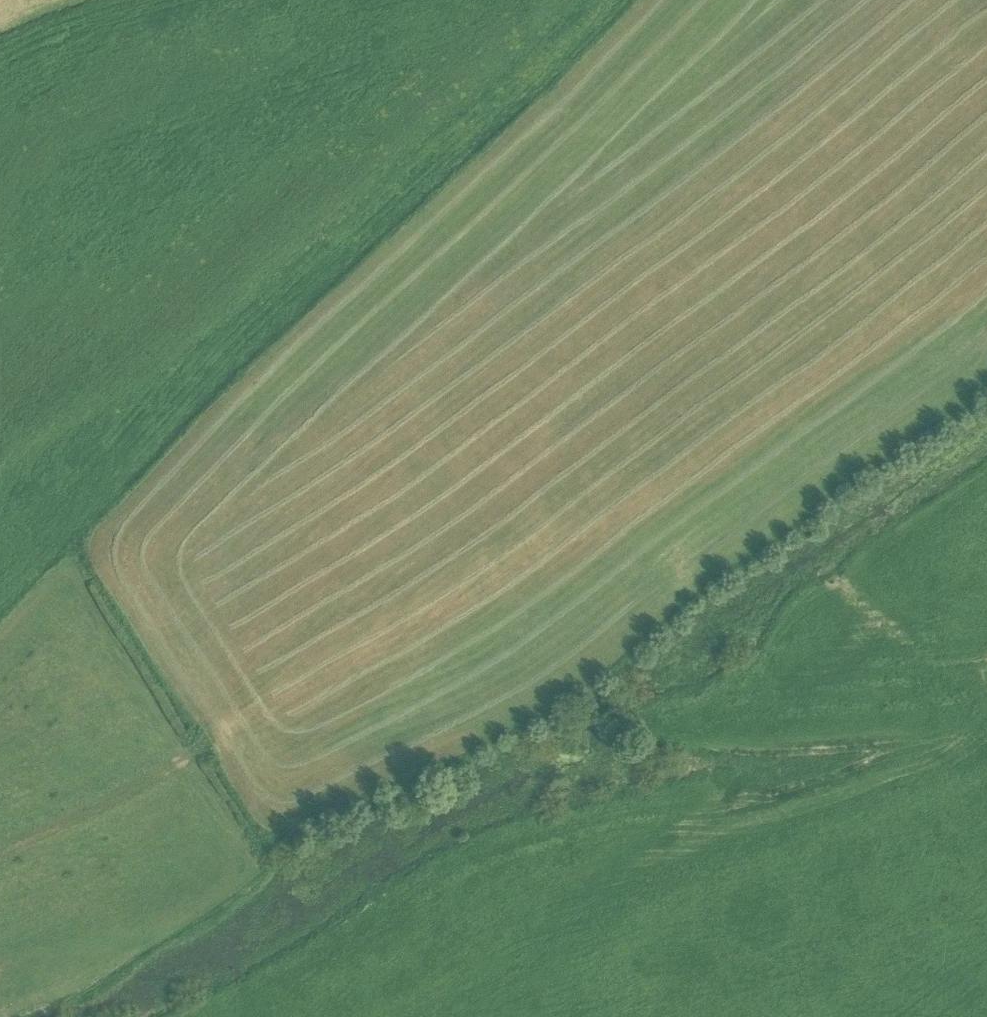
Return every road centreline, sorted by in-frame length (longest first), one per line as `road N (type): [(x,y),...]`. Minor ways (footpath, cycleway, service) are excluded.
road 1 (track): [(0,848),(141,784),(233,724)]

